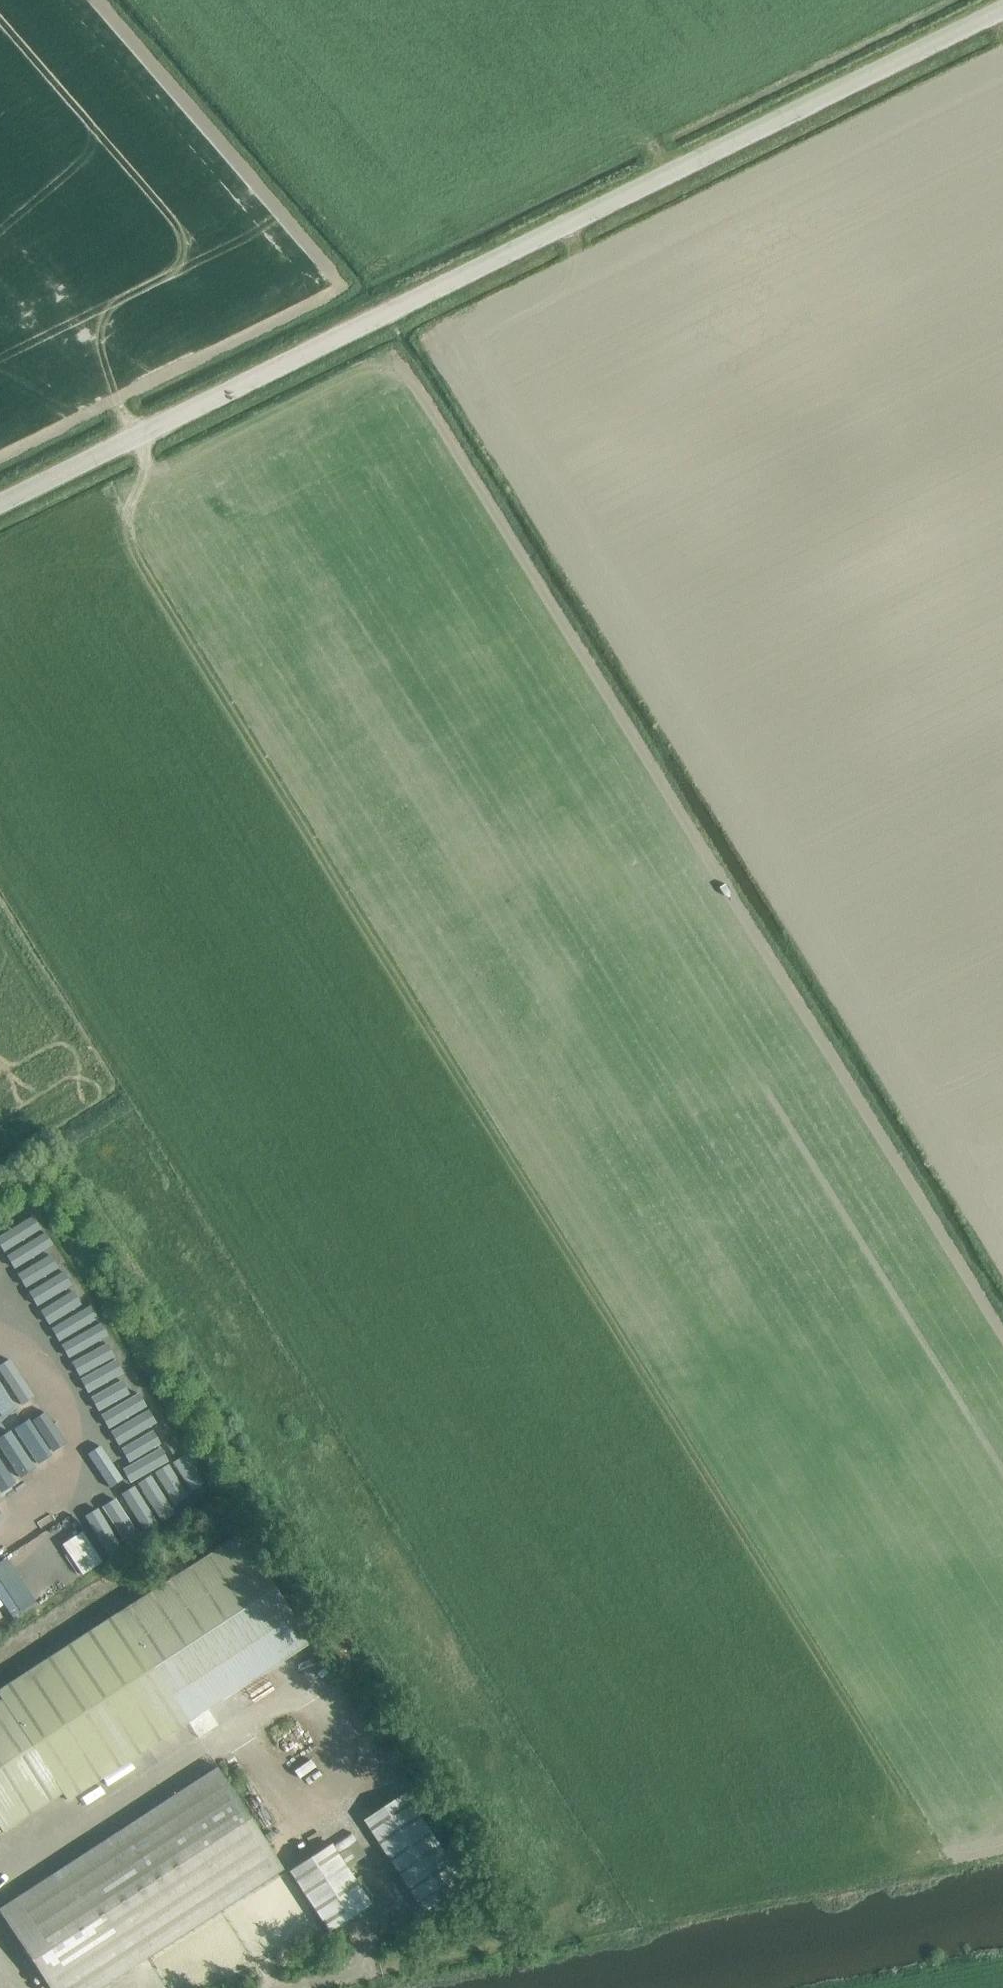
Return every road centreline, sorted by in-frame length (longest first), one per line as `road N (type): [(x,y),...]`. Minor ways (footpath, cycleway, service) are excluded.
road 1 (unclassified): [(0,498),(1002,11)]

